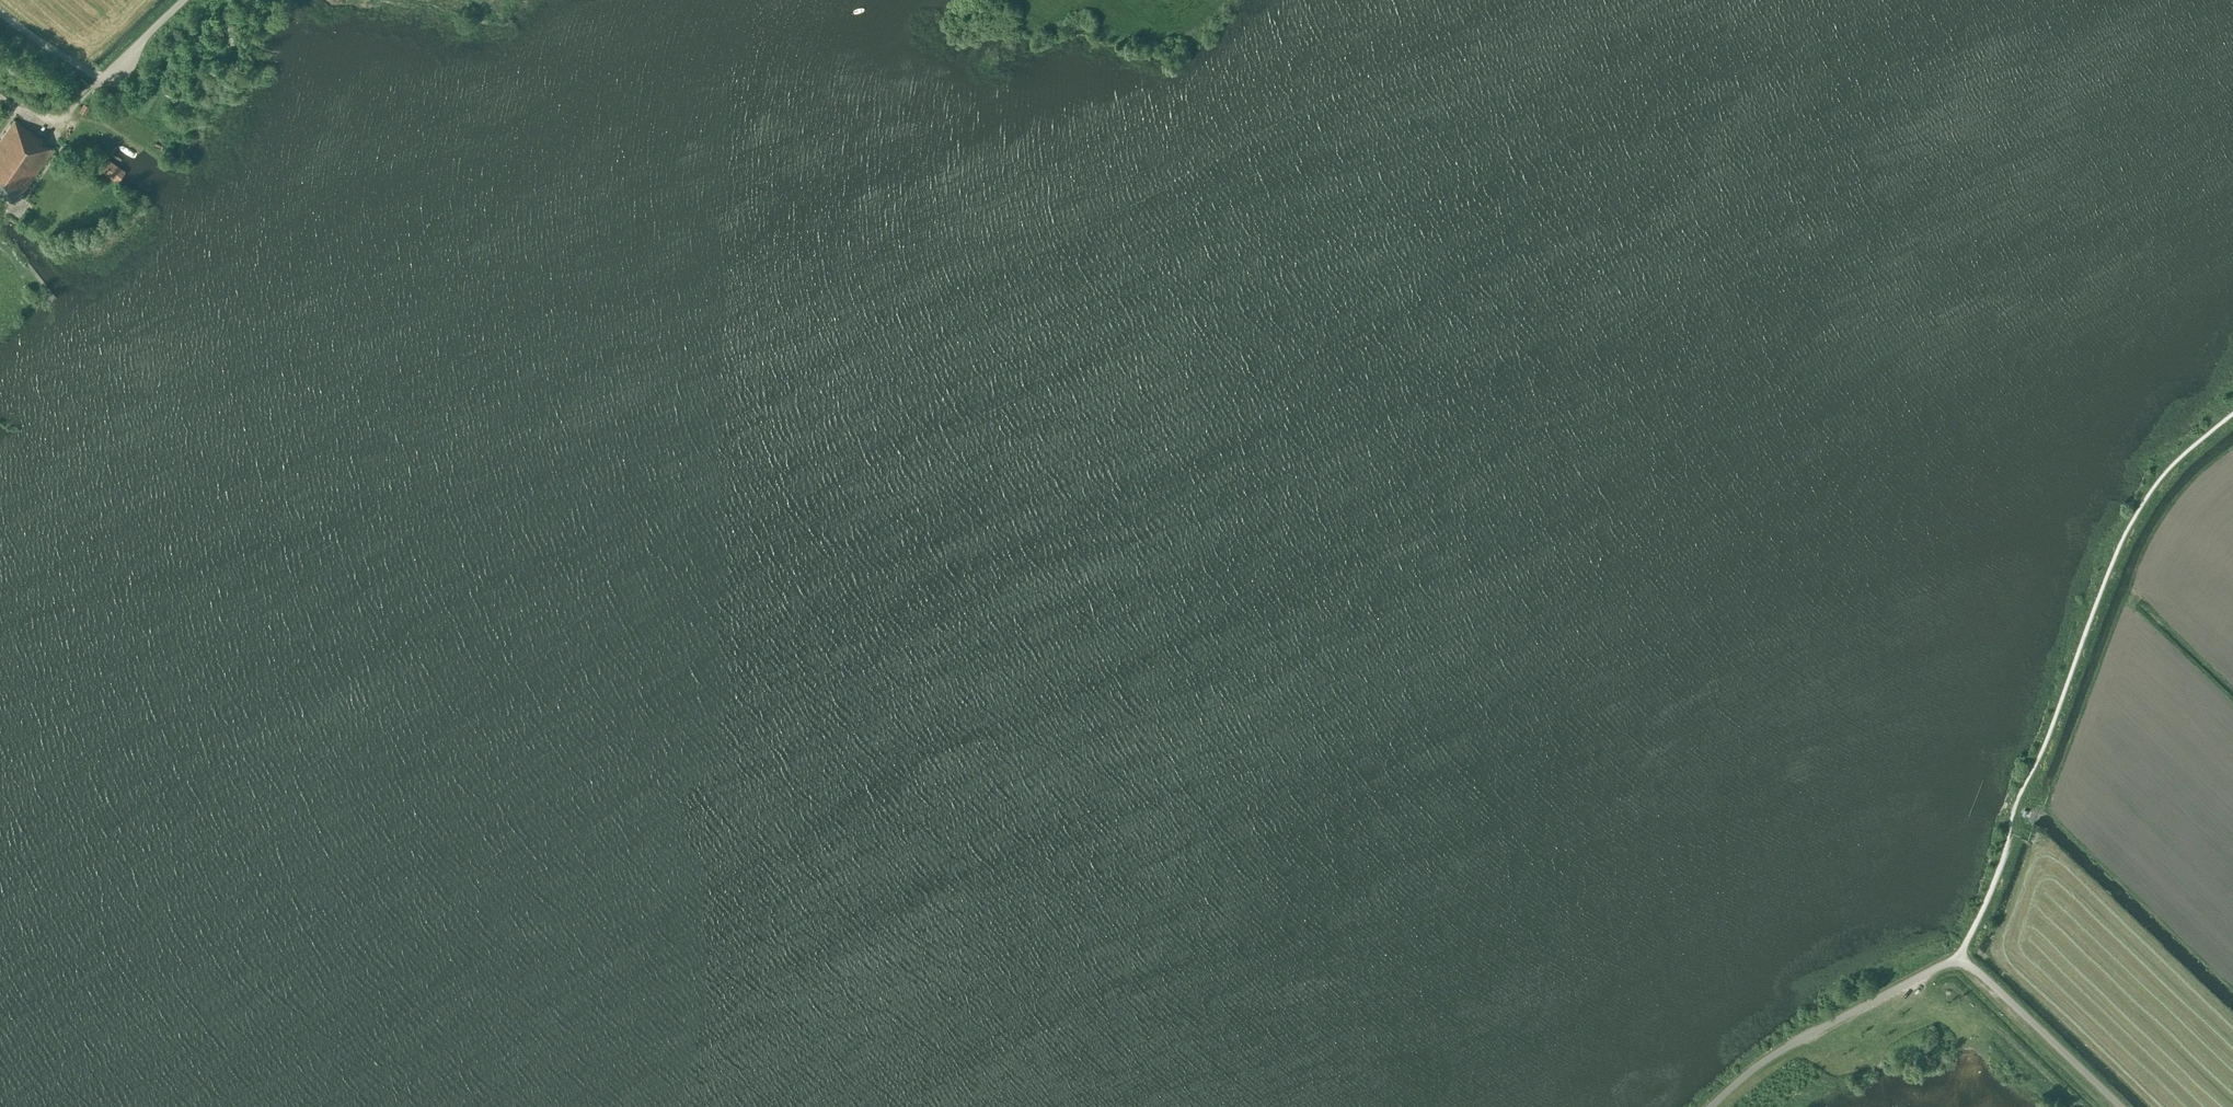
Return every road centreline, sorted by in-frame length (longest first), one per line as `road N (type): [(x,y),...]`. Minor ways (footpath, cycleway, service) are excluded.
road 1 (unclassified): [(2121,1106),(1982,976),(1960,965),(1804,1039),(1712,1106)]
road 2 (unclassified): [(75,106),(184,0)]

